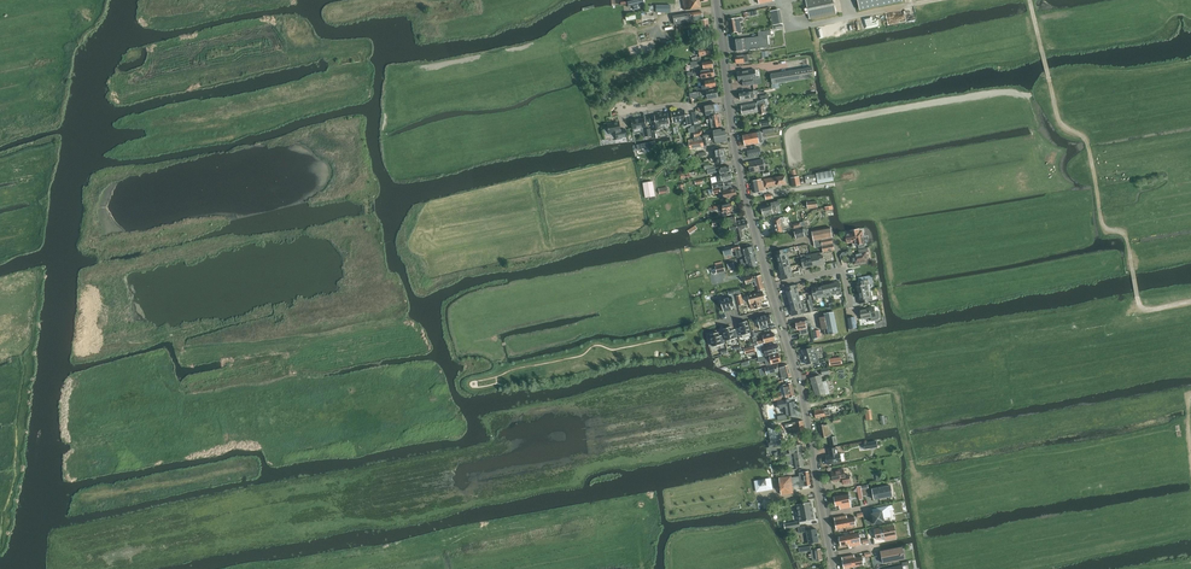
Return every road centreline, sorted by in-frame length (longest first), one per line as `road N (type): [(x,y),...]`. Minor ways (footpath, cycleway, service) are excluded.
road 1 (track): [(1029,0),(1059,120),(1087,143),(1102,224),(1125,234),(1141,307),(1190,301)]
road 2 (tertiary): [(834,568),(805,407),(777,309)]
road 3 (track): [(936,0),(798,26),(781,2),(718,14)]
road 4 (tertiary): [(770,286),(729,99)]

